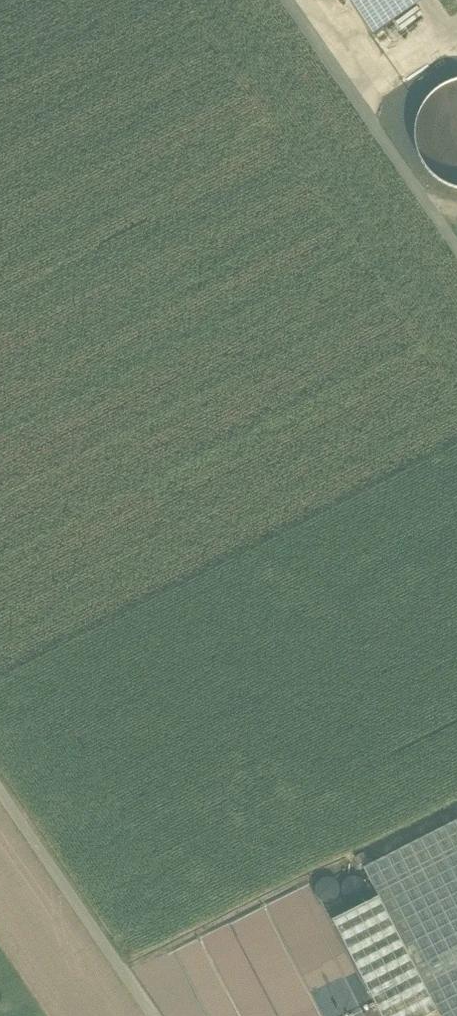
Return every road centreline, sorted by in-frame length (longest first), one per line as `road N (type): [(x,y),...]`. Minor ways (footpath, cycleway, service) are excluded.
road 1 (track): [(456,249),(285,0)]
road 2 (track): [(152,1015),(0,794)]

